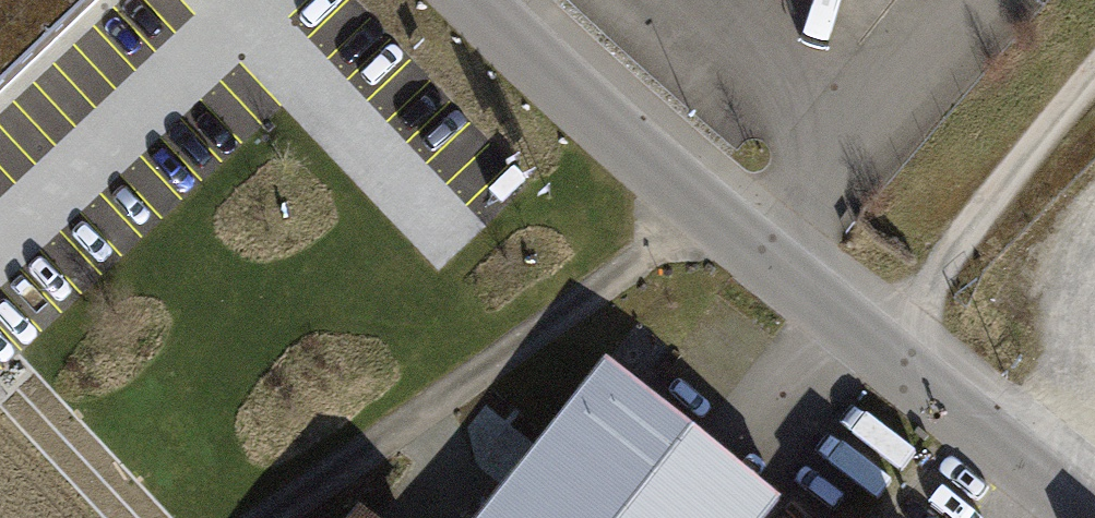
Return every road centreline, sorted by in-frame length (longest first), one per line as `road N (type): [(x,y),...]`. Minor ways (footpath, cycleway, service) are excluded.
road 1 (unclassified): [(475,0),(702,208),(1092,517)]
road 2 (track): [(276,517),(702,208)]
road 3 (track): [(881,351),(1094,70)]

